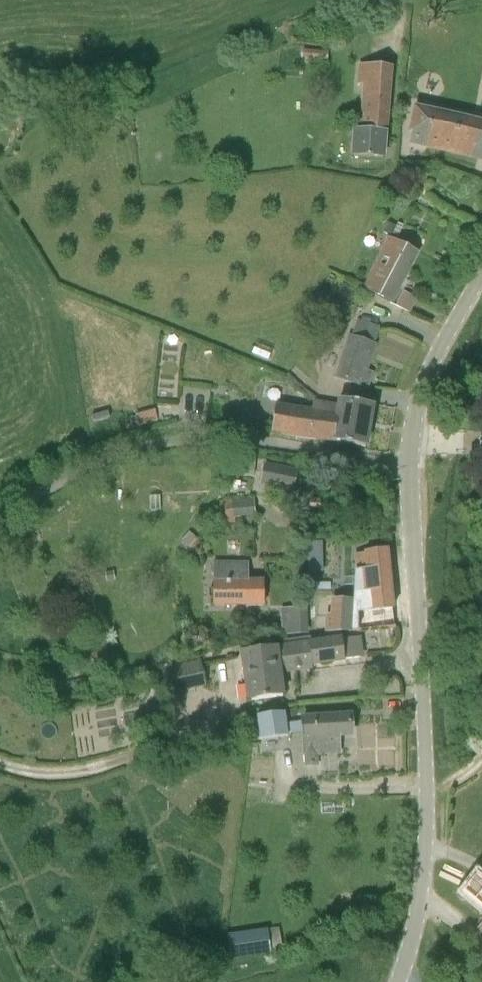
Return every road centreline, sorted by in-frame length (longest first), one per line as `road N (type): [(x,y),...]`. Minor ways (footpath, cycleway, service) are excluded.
road 1 (unclassified): [(398,981),(425,850),(409,468)]
road 2 (unclassified): [(0,520),(96,463),(165,443),(262,441),(409,468)]
road 3 (unclassified): [(409,468),(421,390),(481,272)]

